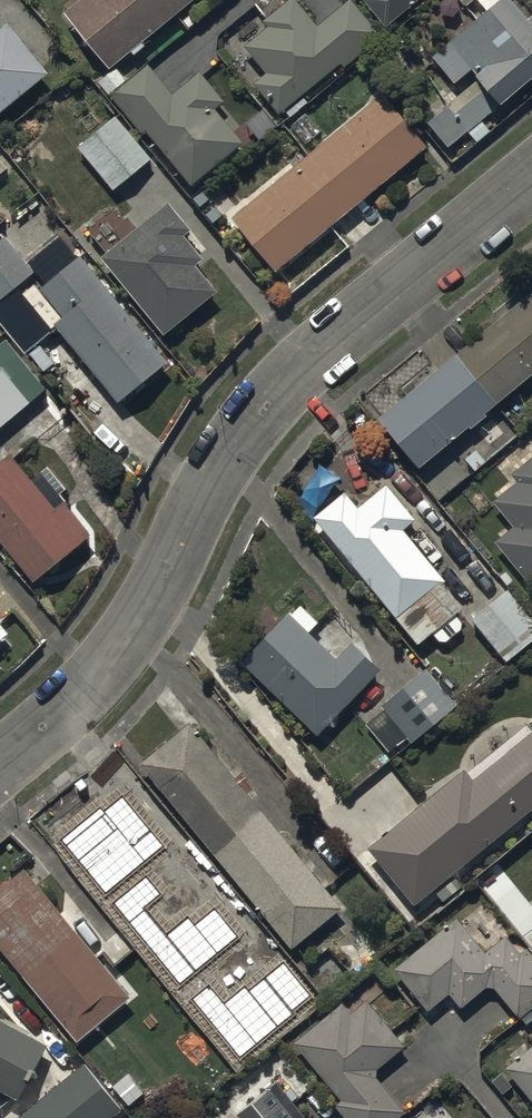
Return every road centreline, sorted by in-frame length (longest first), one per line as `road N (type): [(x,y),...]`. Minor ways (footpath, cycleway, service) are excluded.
road 1 (residential): [(531,176),(290,371),(224,461),(135,630),(64,718),(0,769)]

